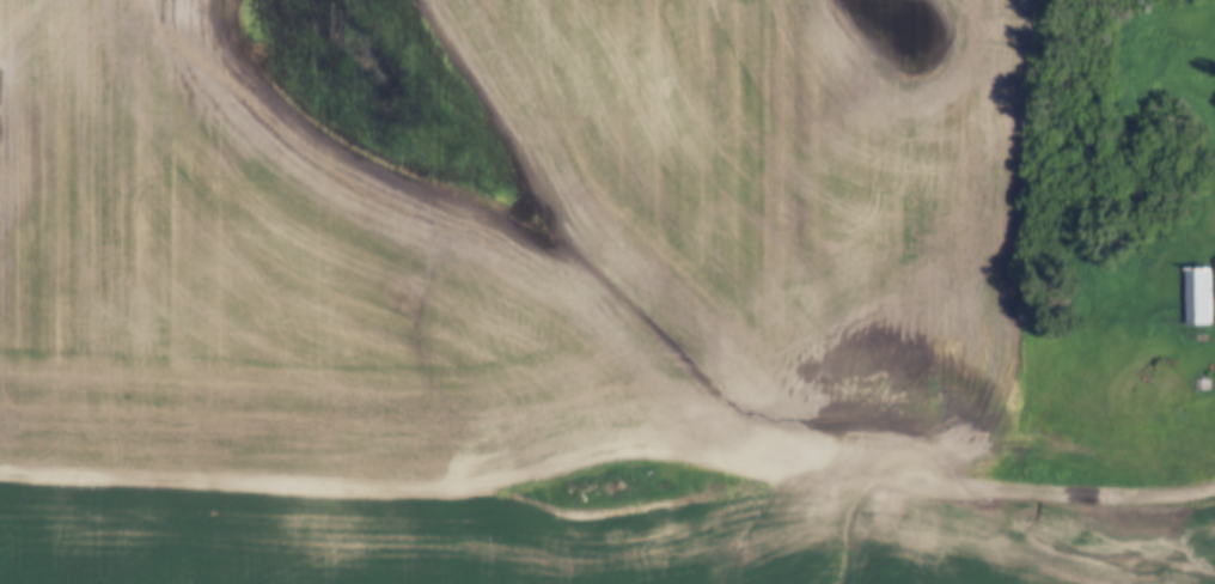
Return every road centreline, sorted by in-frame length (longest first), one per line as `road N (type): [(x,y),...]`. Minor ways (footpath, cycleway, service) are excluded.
road 1 (track): [(1214,488),(996,498),(796,483),(602,521),(373,499),(0,480)]

